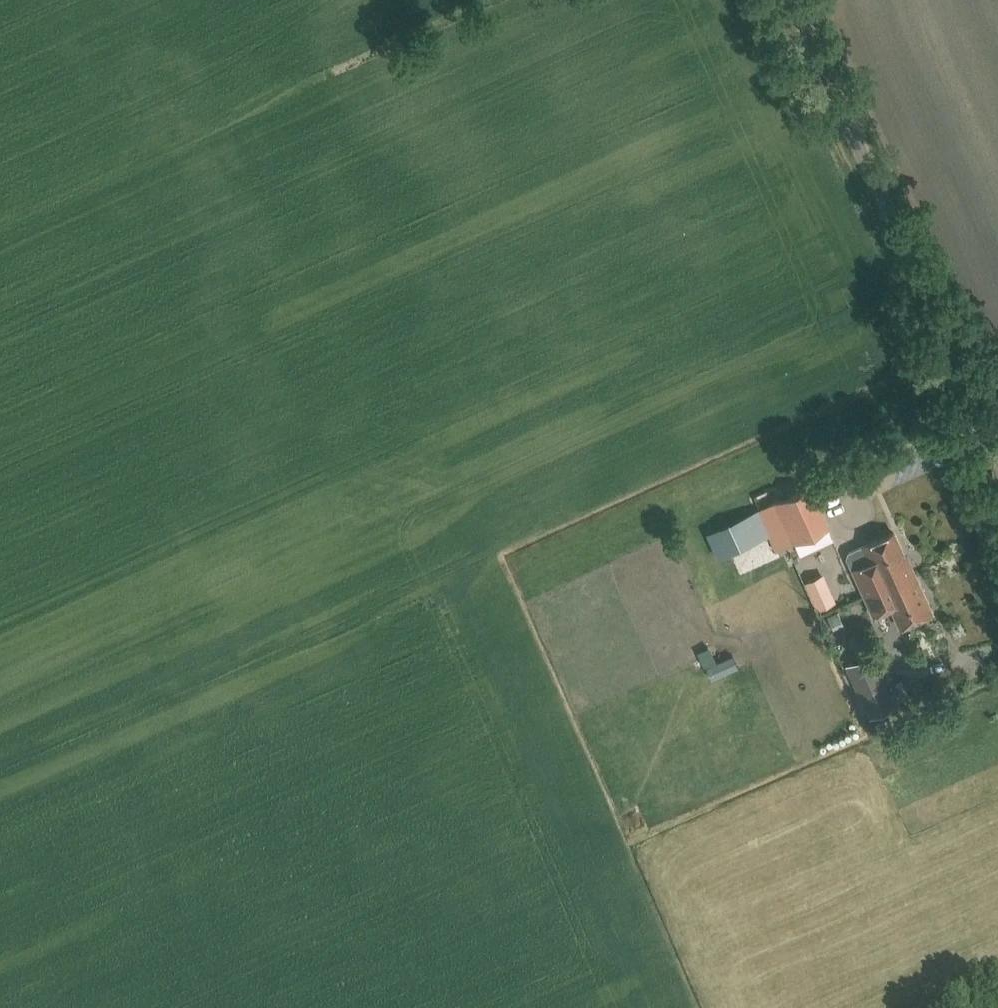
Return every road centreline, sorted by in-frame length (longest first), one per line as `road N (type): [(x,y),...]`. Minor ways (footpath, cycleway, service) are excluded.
road 1 (unclassified): [(997,454),(794,0)]

